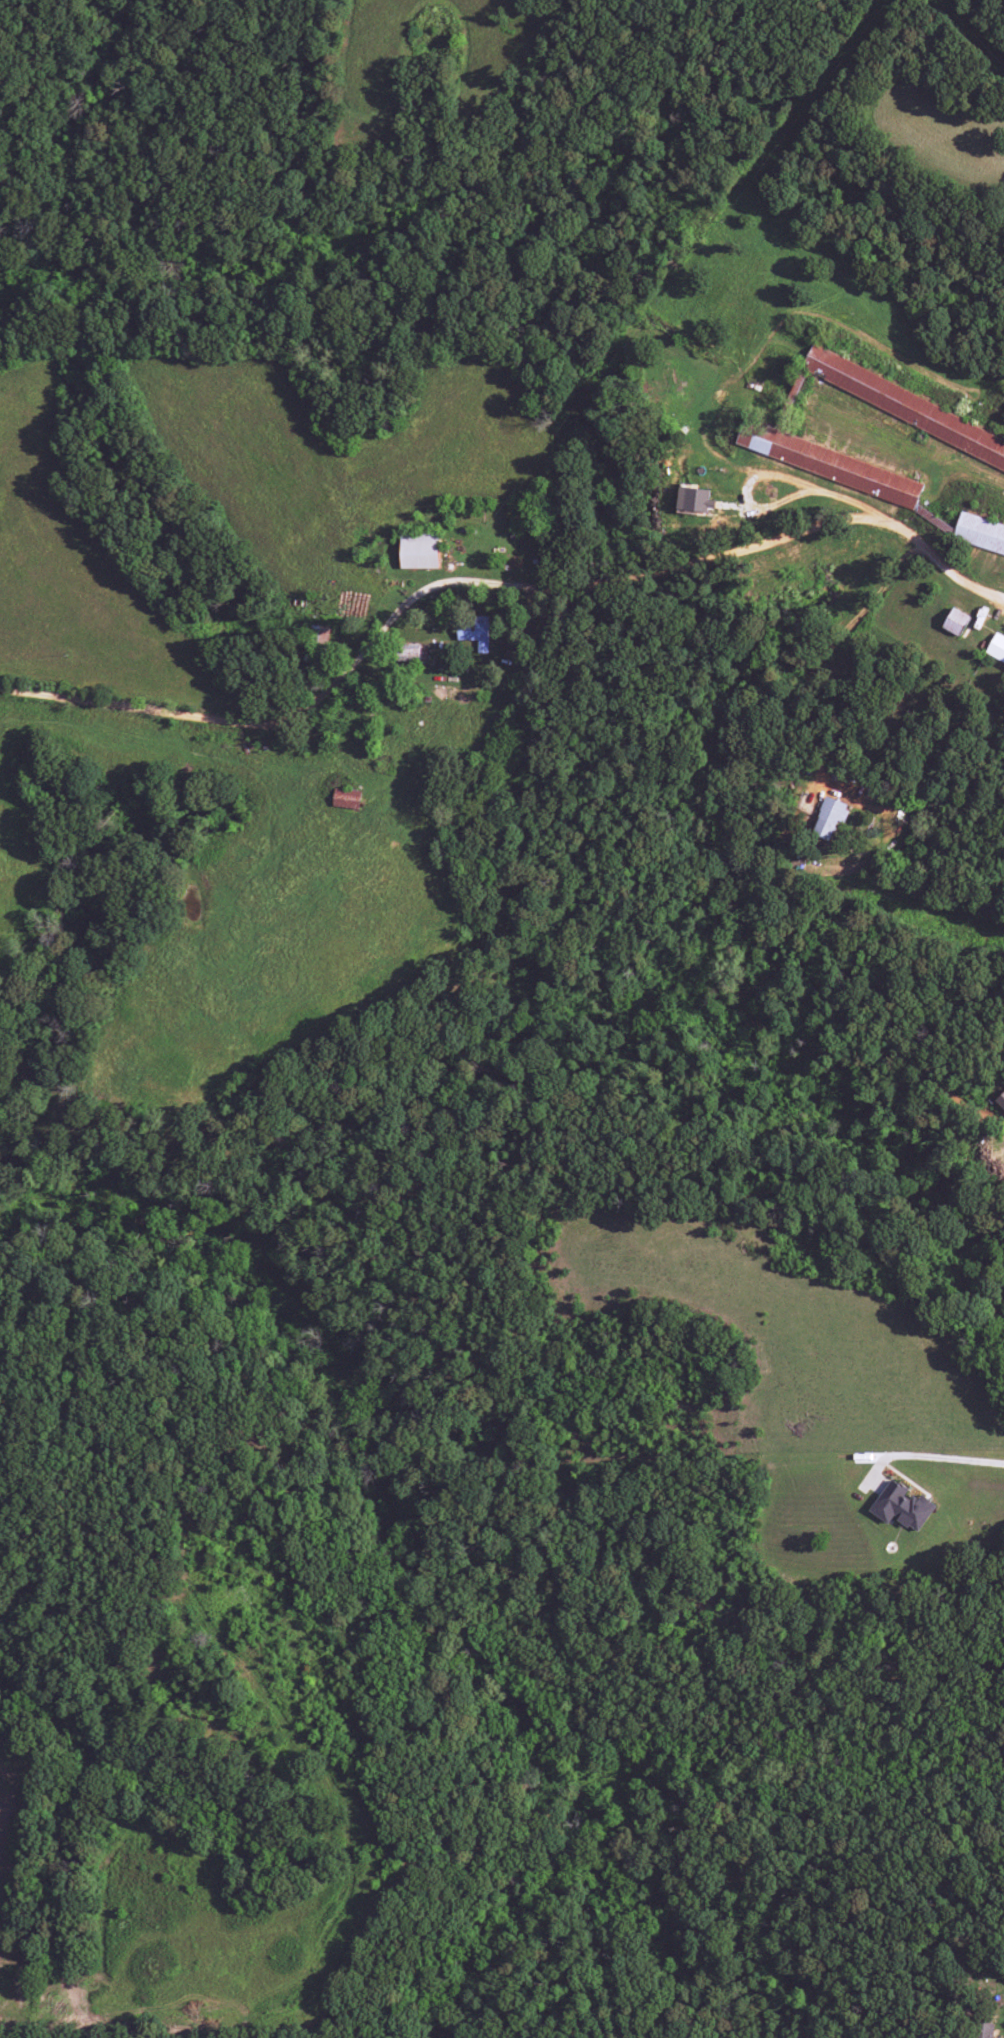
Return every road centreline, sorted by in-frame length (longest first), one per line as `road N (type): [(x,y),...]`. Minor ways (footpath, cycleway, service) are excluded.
road 1 (residential): [(0,690),(228,723),(274,722),(323,697),(415,601),(448,580),(555,591),(603,586),(749,554),(855,516),(906,528),(971,584),(1003,600)]

